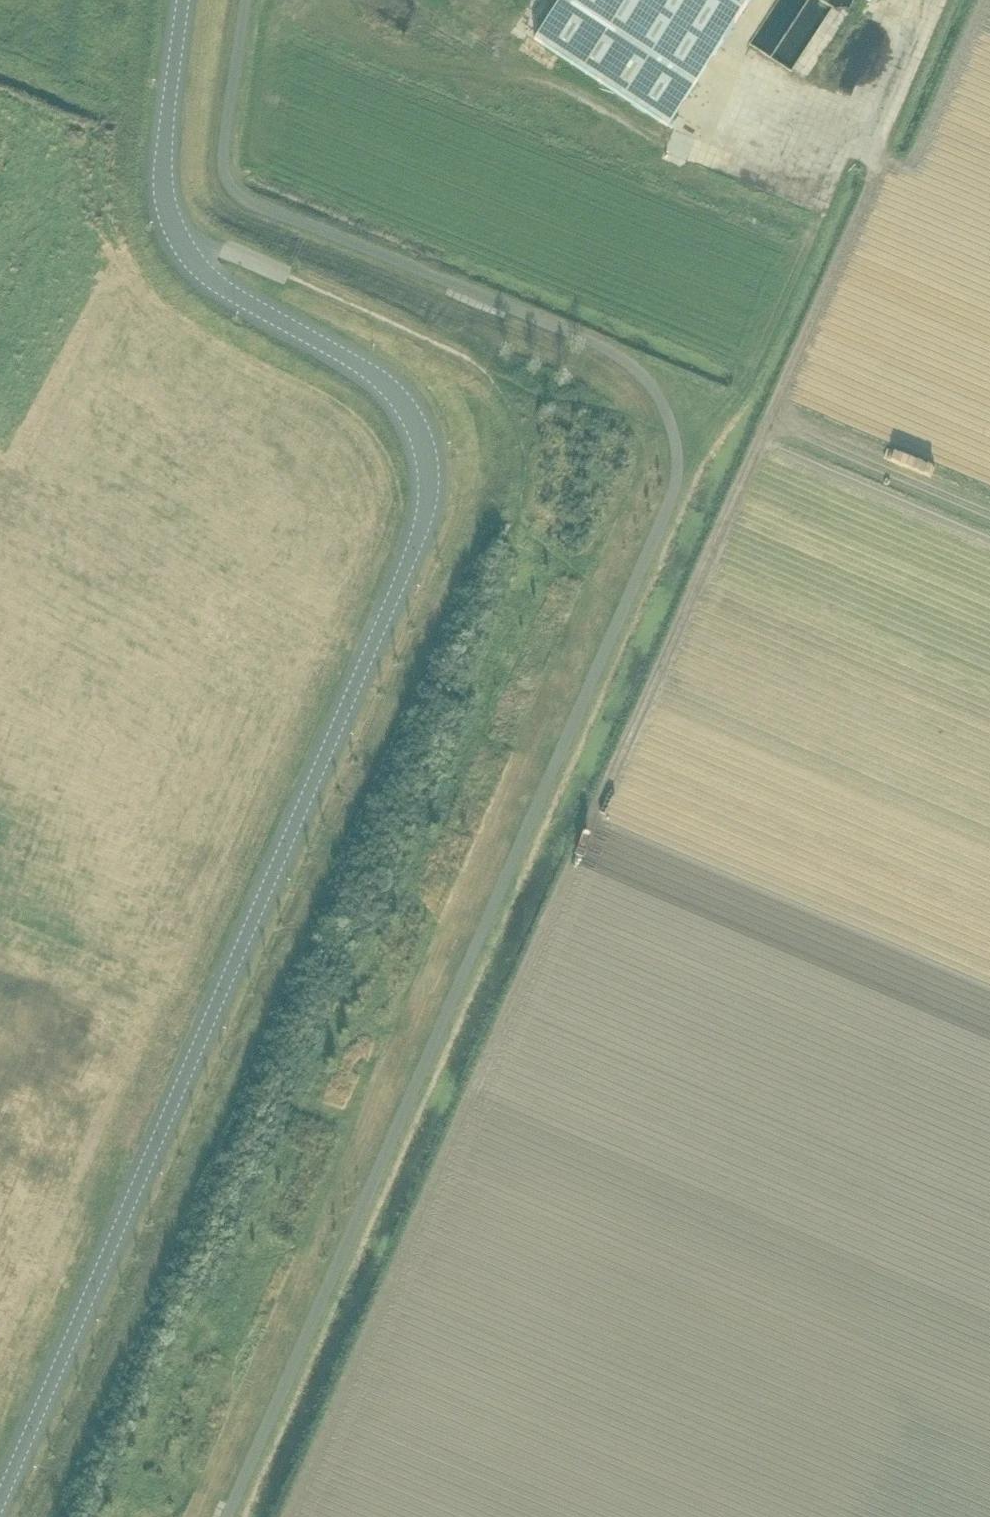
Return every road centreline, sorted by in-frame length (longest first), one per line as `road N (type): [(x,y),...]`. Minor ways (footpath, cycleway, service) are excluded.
road 1 (unclassified): [(184,0),(164,167),(178,240),(217,287),(389,390),(422,446),(430,502),(0,1501)]
road 2 (track): [(287,277),(175,232)]

